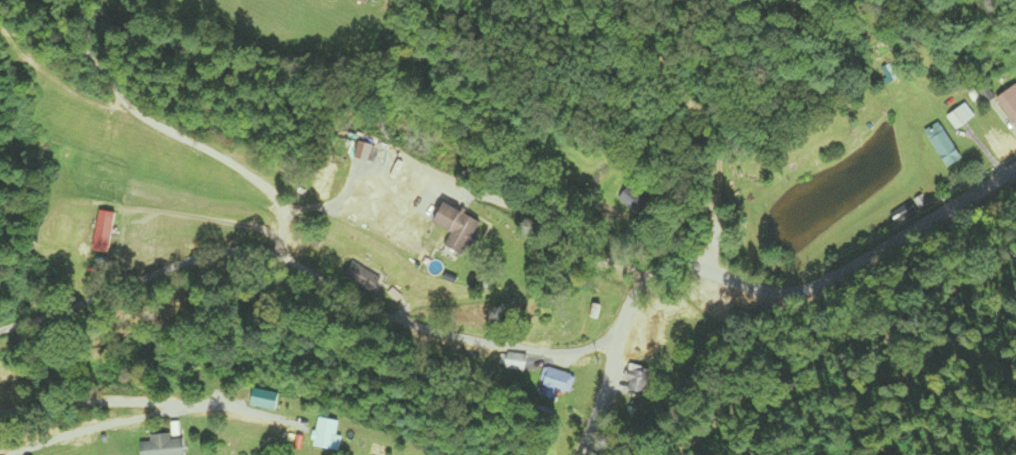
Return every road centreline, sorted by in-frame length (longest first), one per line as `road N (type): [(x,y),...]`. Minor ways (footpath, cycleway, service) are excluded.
road 1 (residential): [(618,340),(566,357),(397,325),(264,246),(206,257),(0,331)]
road 2 (residential): [(579,454),(635,292),(650,275),(673,268),(788,294),(882,251),(1015,169)]
road 3 (residential): [(708,275),(716,153),(645,0)]

